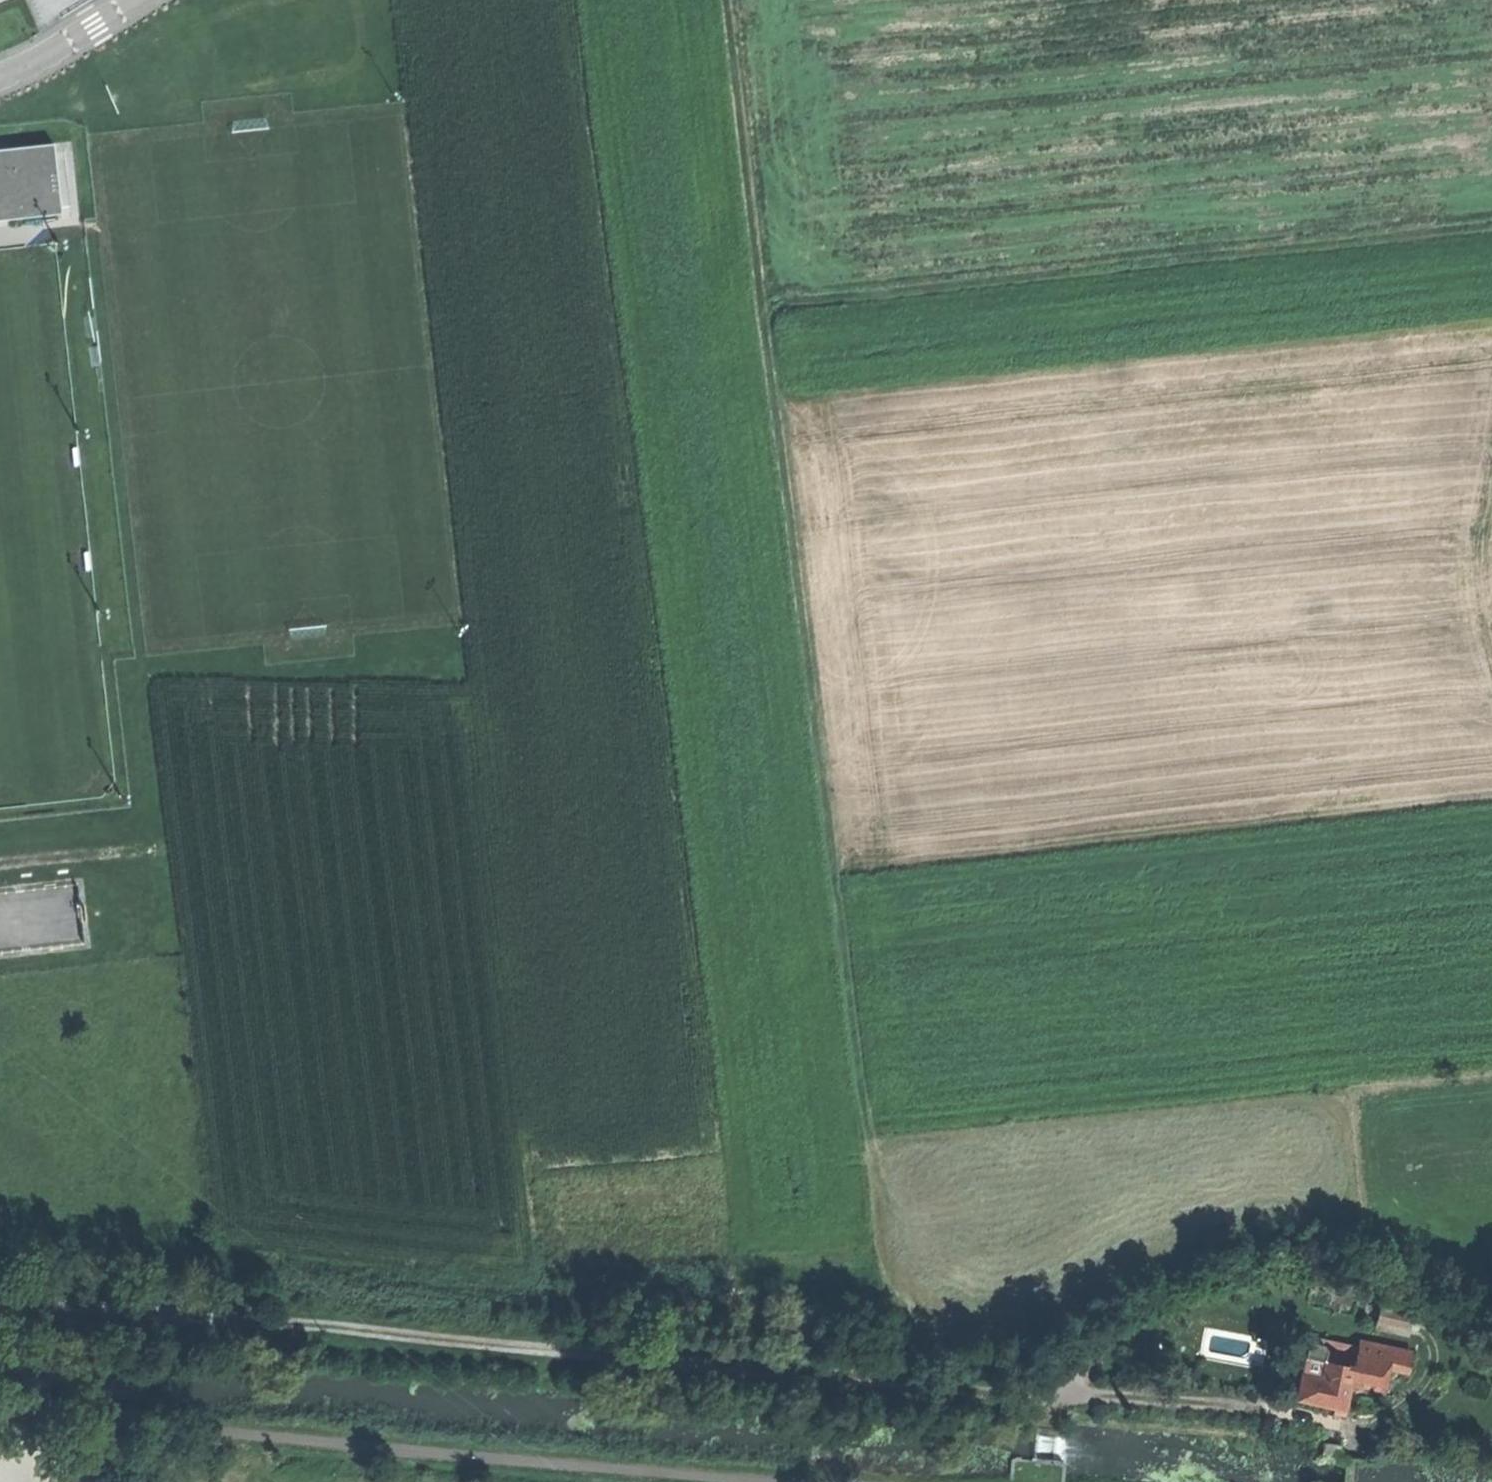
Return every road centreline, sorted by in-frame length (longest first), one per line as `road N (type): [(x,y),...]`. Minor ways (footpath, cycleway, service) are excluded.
road 1 (unclassified): [(0,75),(138,0)]
road 2 (track): [(0,863),(146,851)]

